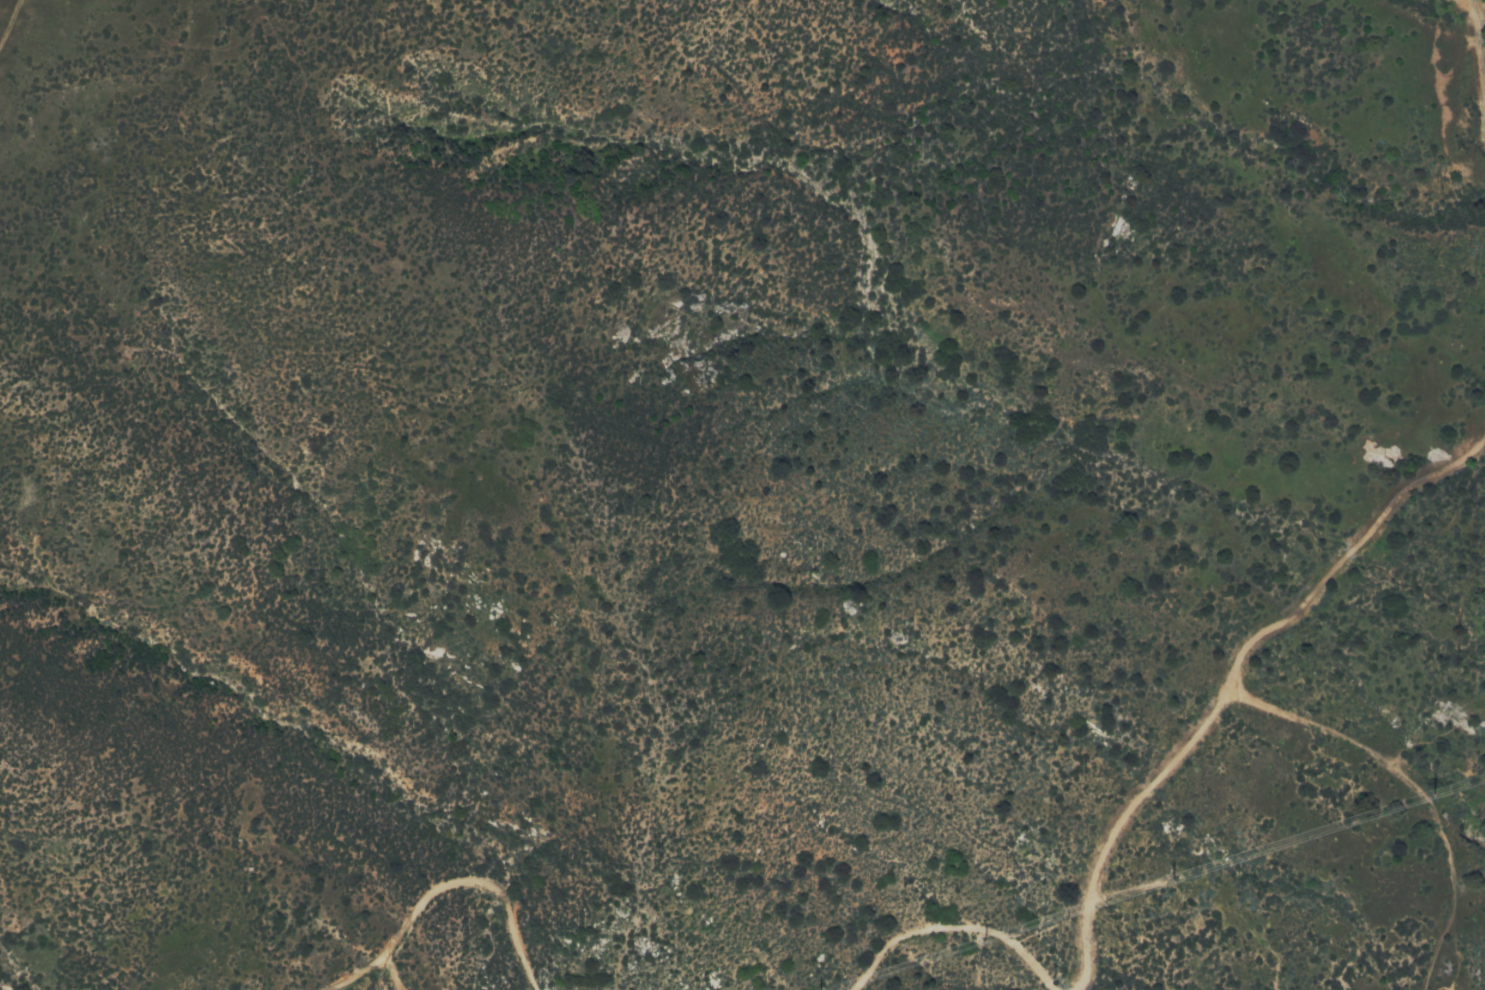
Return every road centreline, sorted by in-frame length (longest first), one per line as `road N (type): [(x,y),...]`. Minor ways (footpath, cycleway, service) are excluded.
road 1 (track): [(1073,989),(1085,965),(1088,893),(1124,822),(1227,701),(1242,654),(1374,540),(1410,533),(1484,547)]
road 2 (track): [(331,989),(388,957),(423,907),(454,886),(496,891),(538,989)]
road 3 (track): [(860,989),(889,951),(932,929),(981,928),(1040,965)]

